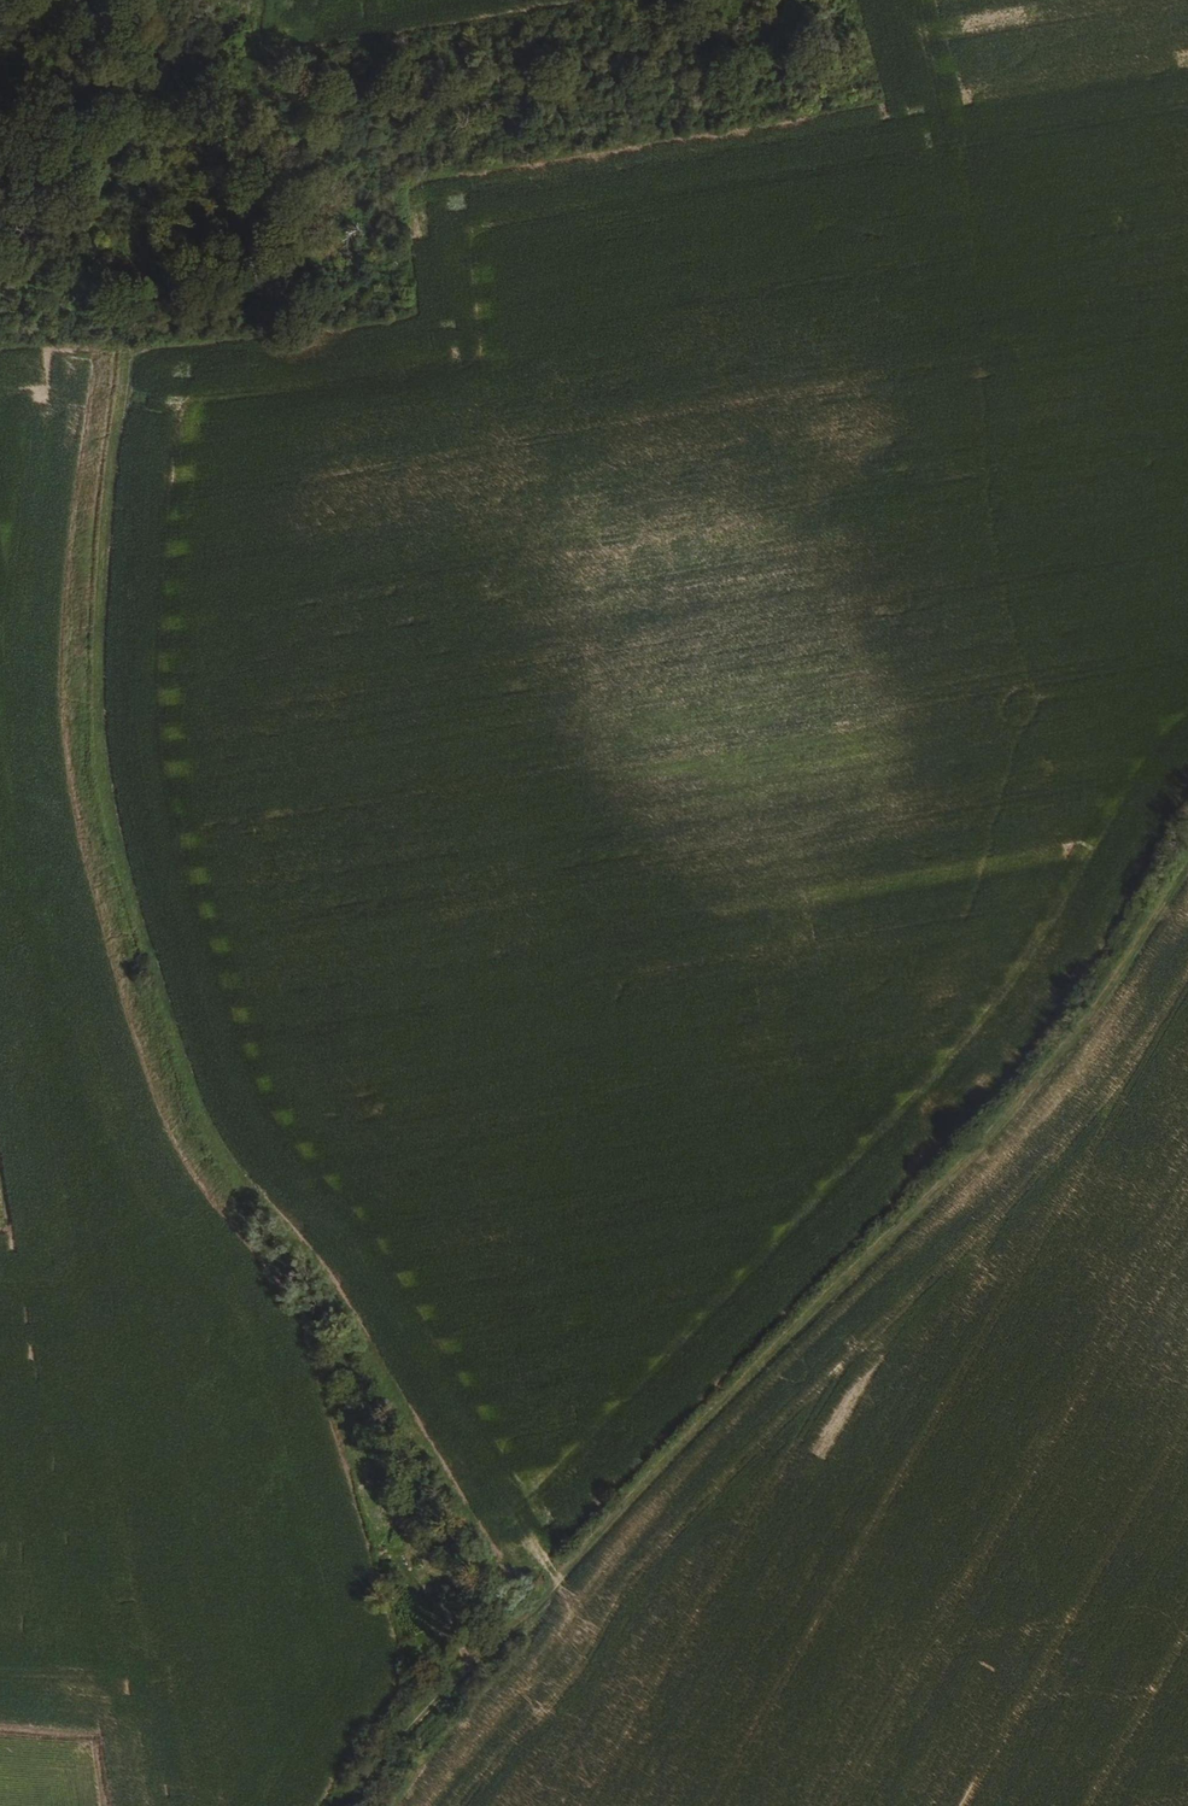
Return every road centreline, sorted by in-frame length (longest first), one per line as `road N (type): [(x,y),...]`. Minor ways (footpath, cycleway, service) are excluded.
road 1 (track): [(556,1581),(461,1661),(338,1805)]

